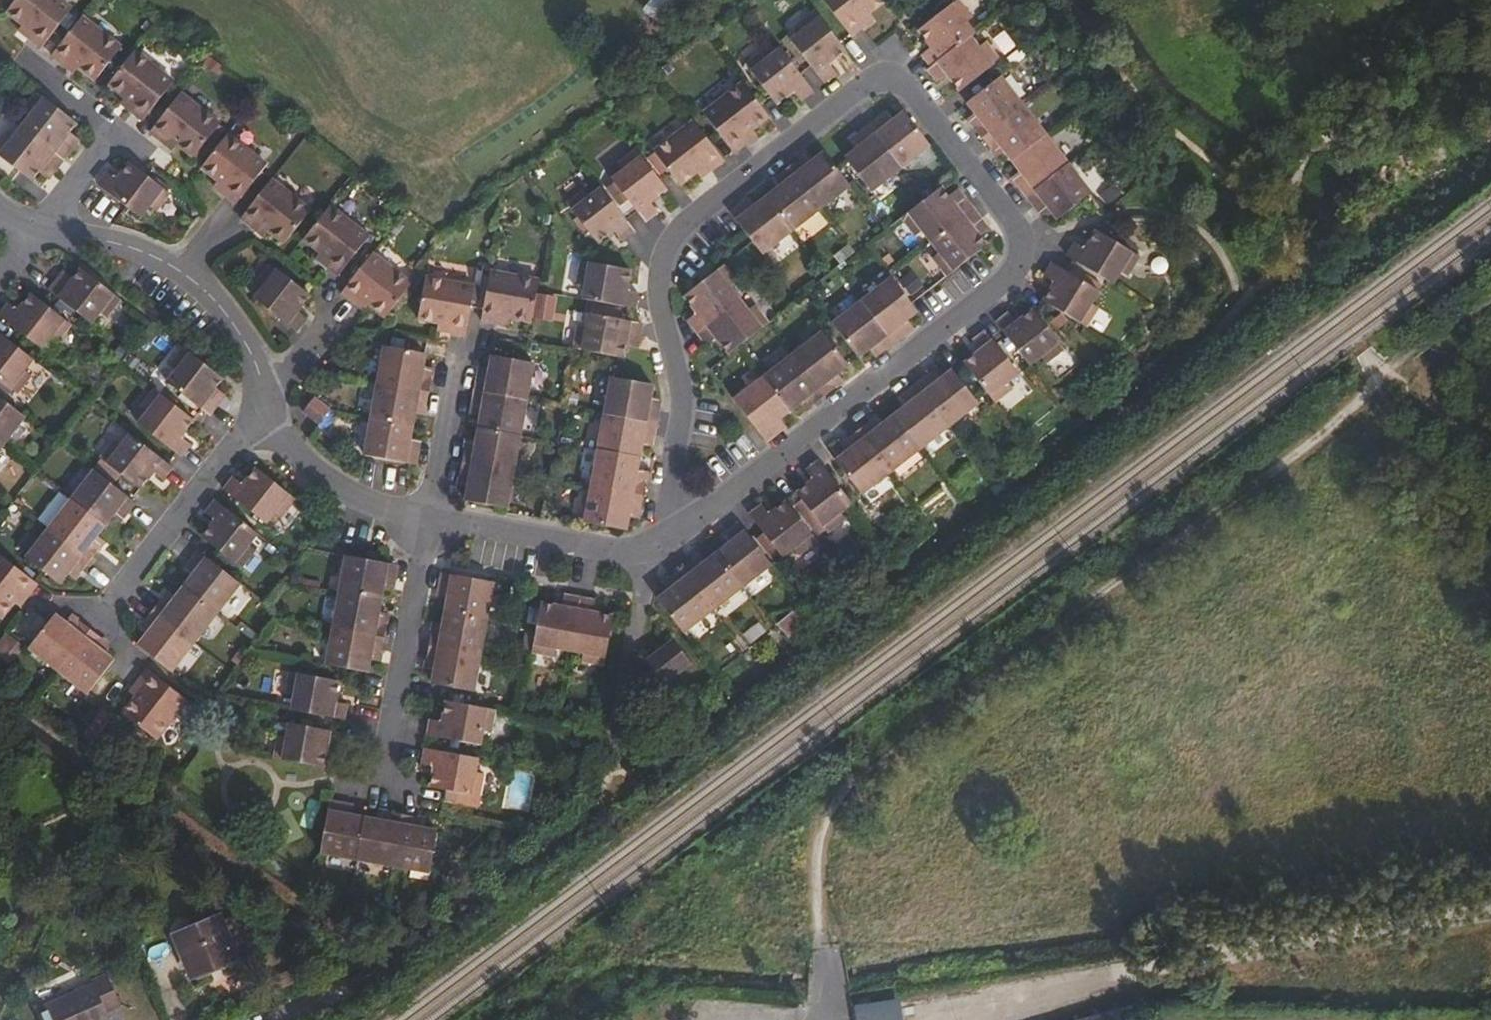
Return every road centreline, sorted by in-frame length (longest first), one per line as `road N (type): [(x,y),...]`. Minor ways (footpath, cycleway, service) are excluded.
road 1 (residential): [(672,532),(1020,264),(1021,227),(902,81),(880,76),(858,86),(696,216),(661,257),(660,296),(681,417),(669,523)]
road 2 (track): [(834,1019),(818,865),(826,825),(848,790),(1066,621),(1299,457),(1415,350),(1490,296)]
road 3 (track): [(598,808),(1216,335),(1286,245)]
road 4 (track): [(1490,914),(1141,972),(968,1019)]
road 5 (track): [(1286,245),(1422,0)]
road 6 (residential): [(266,401),(101,610)]
road 7 (residential): [(428,522),(378,783)]
road 8 (residential): [(428,522),(612,549),(637,549),(672,532)]
road 9 (residential): [(41,220),(112,120),(27,57)]
road 10 (residential): [(266,401),(305,464),(372,505),(428,522)]
road 11 (residential): [(459,348),(428,522)]
road 12 (residential): [(183,275),(245,346),(266,401)]
road 13 (residential): [(41,220),(144,253),(183,275)]

